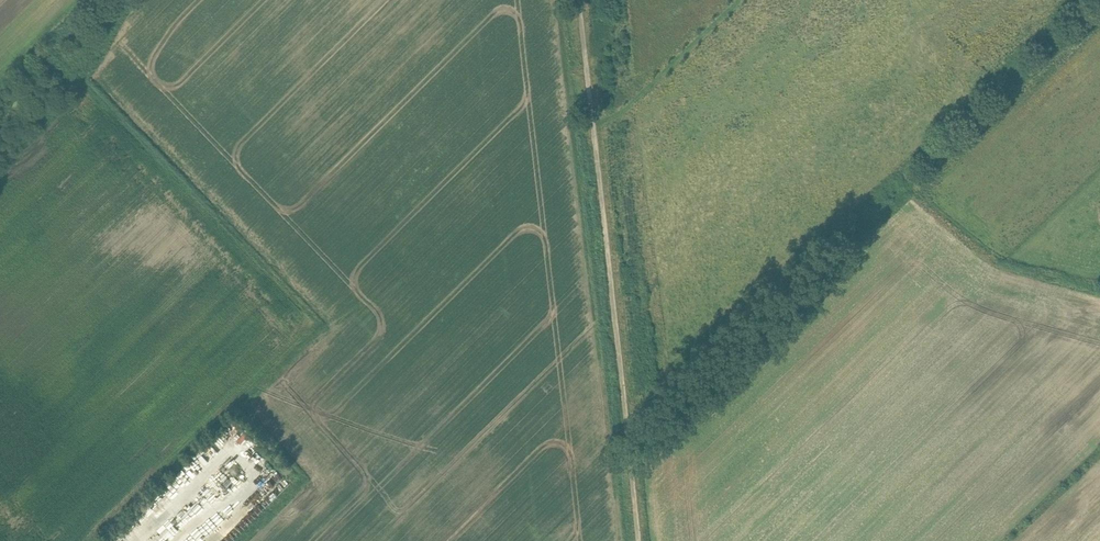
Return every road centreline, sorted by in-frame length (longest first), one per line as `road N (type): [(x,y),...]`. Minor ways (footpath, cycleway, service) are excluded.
road 1 (unclassified): [(638,540),(577,0)]

